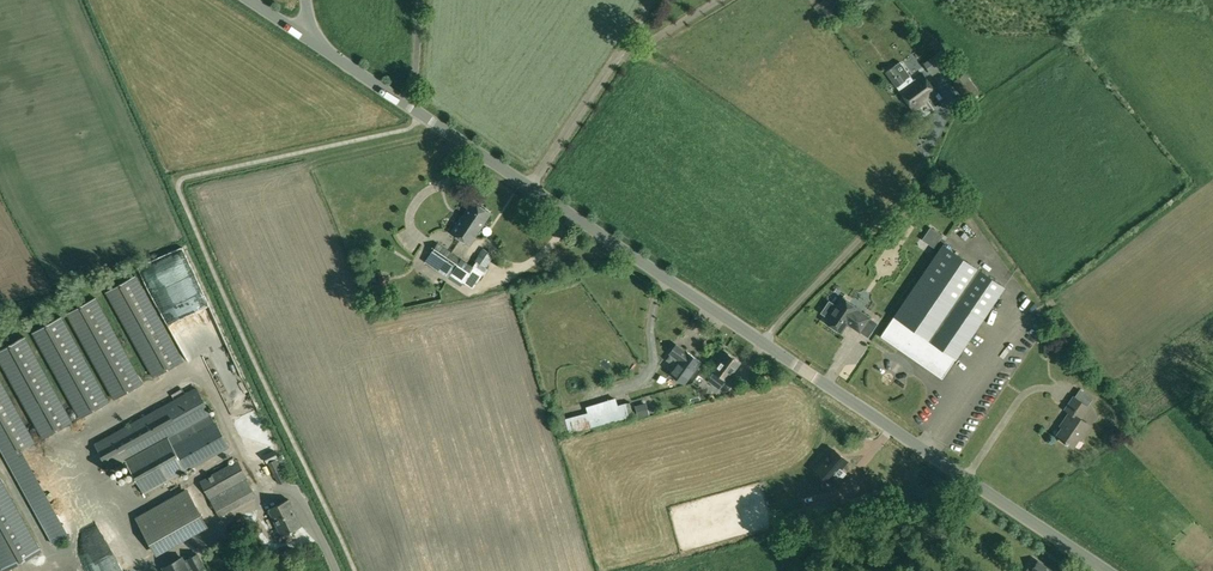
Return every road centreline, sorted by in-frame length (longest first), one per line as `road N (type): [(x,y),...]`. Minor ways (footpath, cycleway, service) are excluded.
road 1 (unclassified): [(1103,570),(312,42)]

